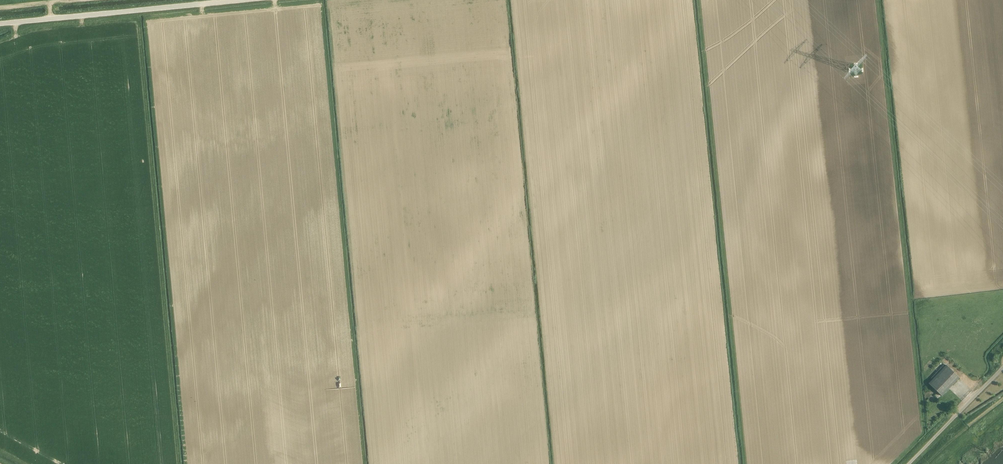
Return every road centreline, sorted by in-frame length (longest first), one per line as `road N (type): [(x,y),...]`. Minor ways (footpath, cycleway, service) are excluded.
road 1 (unclassified): [(0,24),(246,0)]
road 2 (unclassified): [(909,463),(1002,365)]

